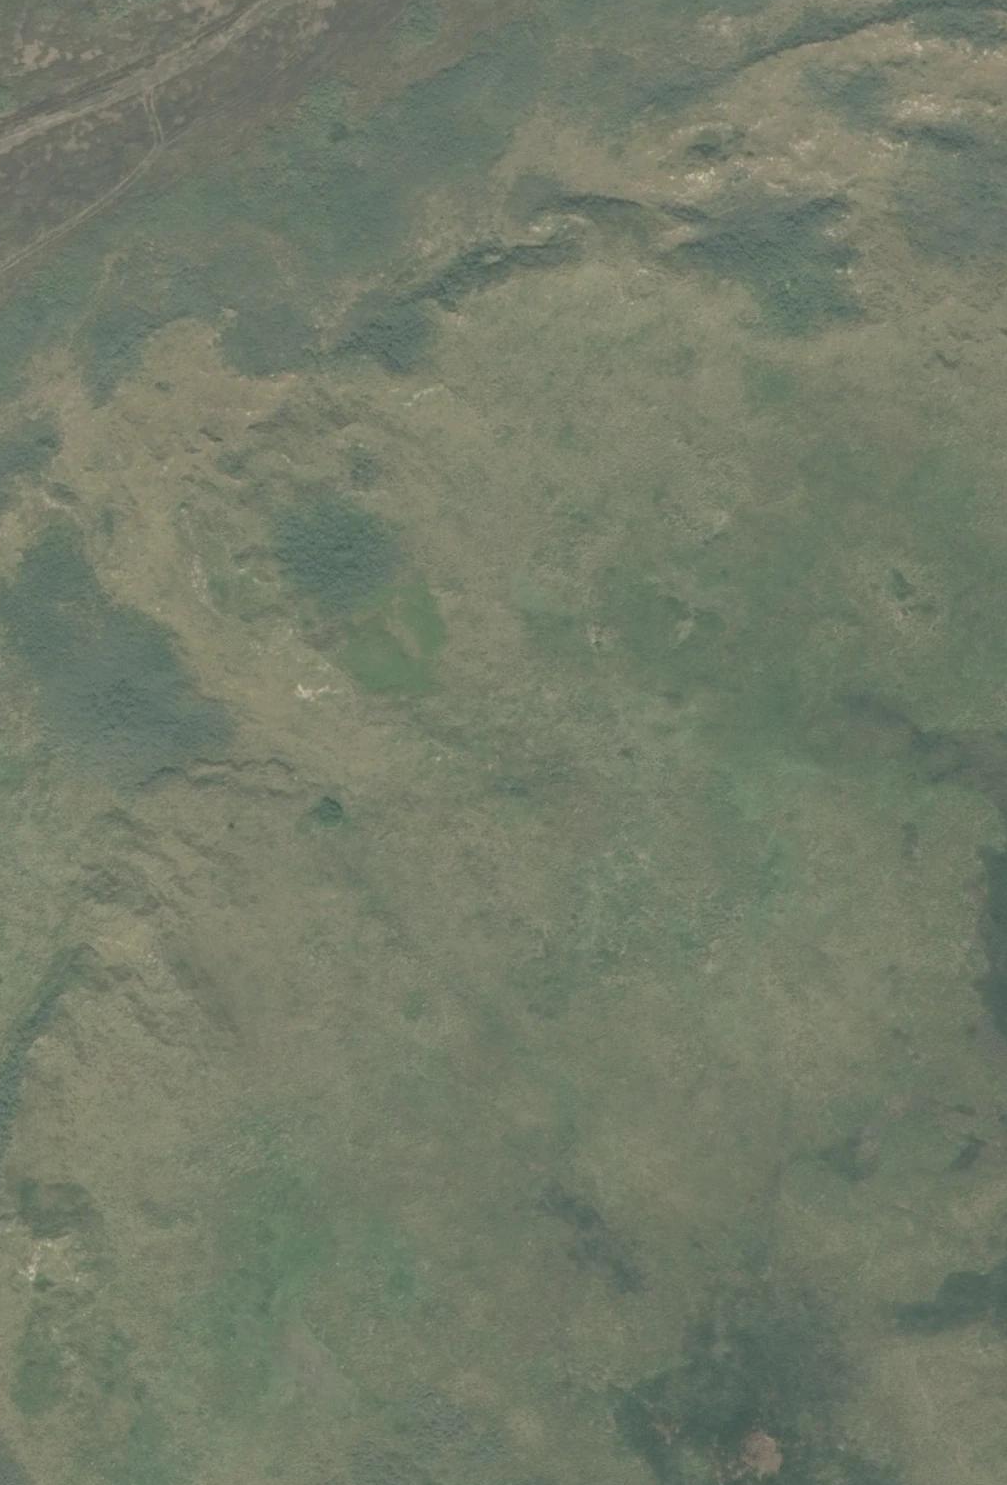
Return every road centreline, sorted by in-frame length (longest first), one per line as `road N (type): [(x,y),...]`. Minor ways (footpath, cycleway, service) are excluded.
road 1 (track): [(0,129),(116,87),(277,0)]

